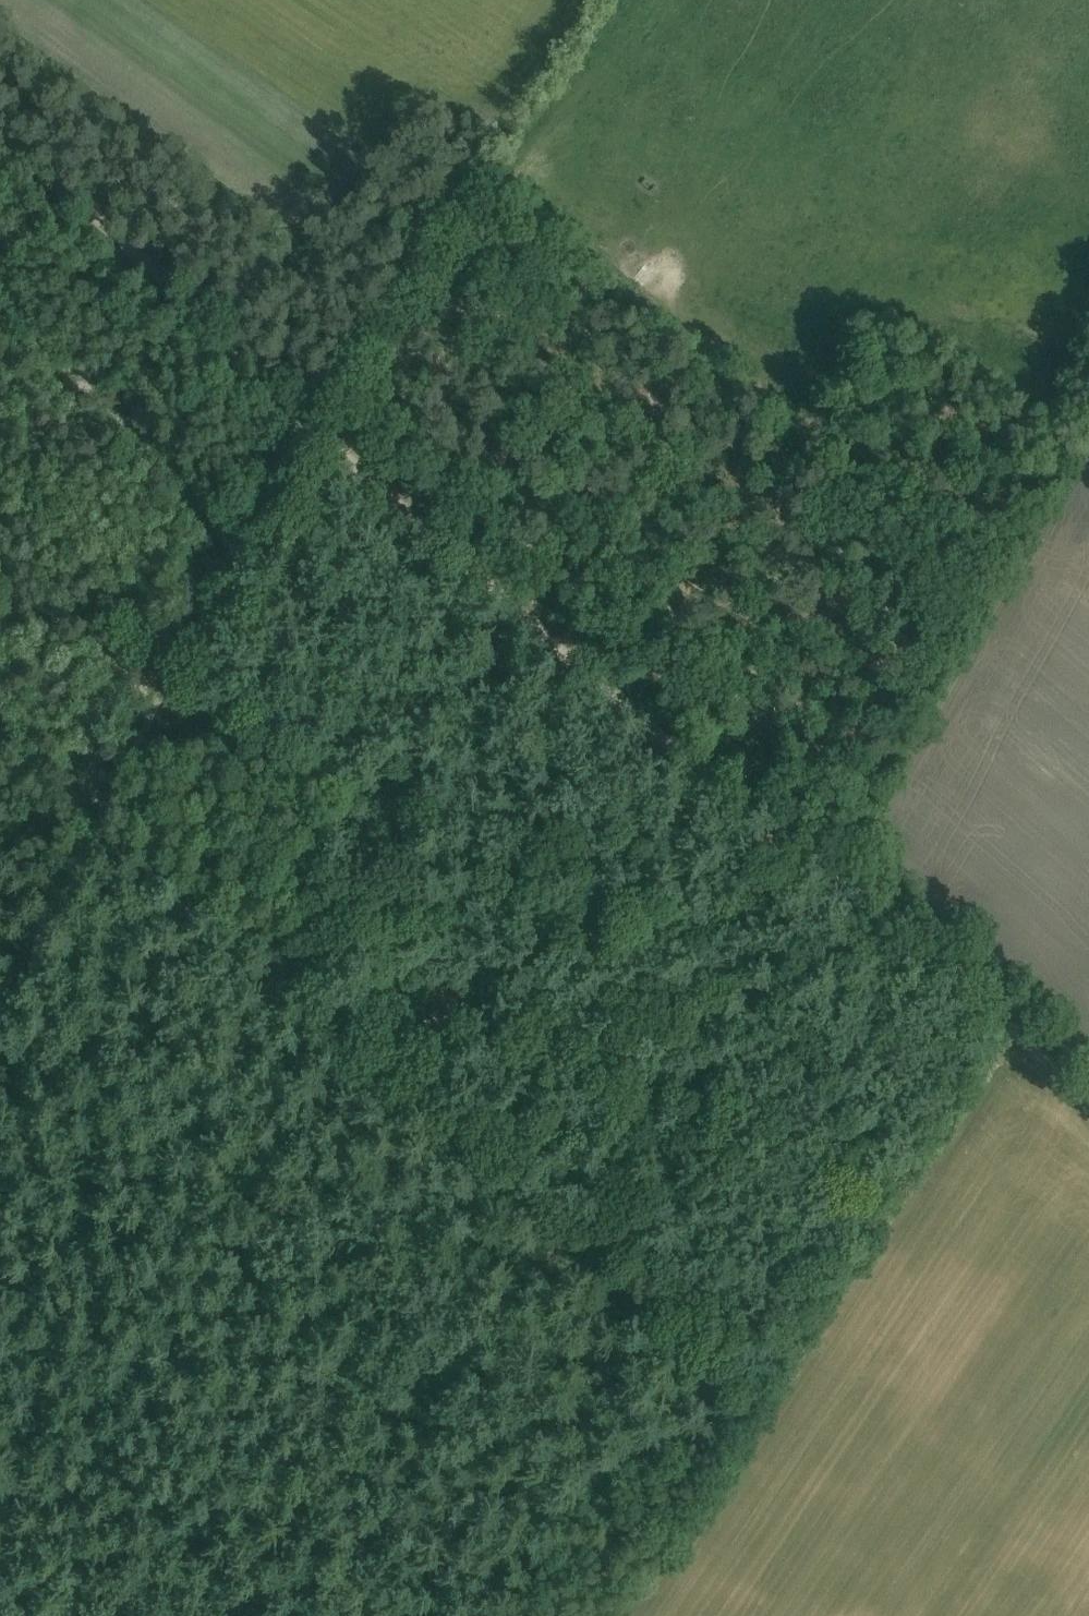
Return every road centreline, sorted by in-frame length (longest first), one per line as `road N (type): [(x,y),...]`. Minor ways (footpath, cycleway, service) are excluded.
road 1 (track): [(0,130),(264,361),(315,424),(406,509),(820,852),(1088,1094)]

